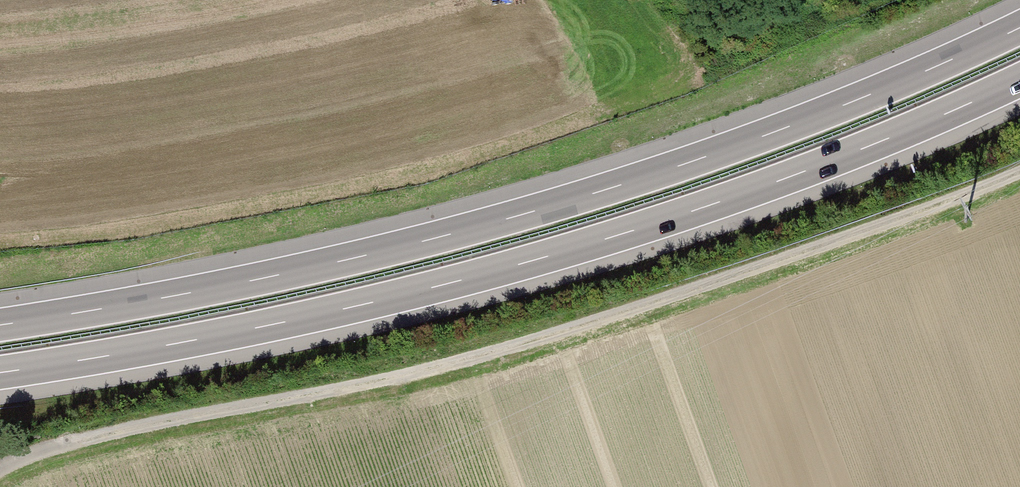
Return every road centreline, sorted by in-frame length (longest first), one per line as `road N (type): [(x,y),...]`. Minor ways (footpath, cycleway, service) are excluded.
road 1 (motorway): [(1019,27),(774,131),(522,215),(266,278),(0,325)]
road 2 (motorway): [(0,373),(258,328),(526,262),(773,183),(1019,80)]
road 3 (track): [(0,469),(82,439),(553,335),(792,258),(1019,172)]

